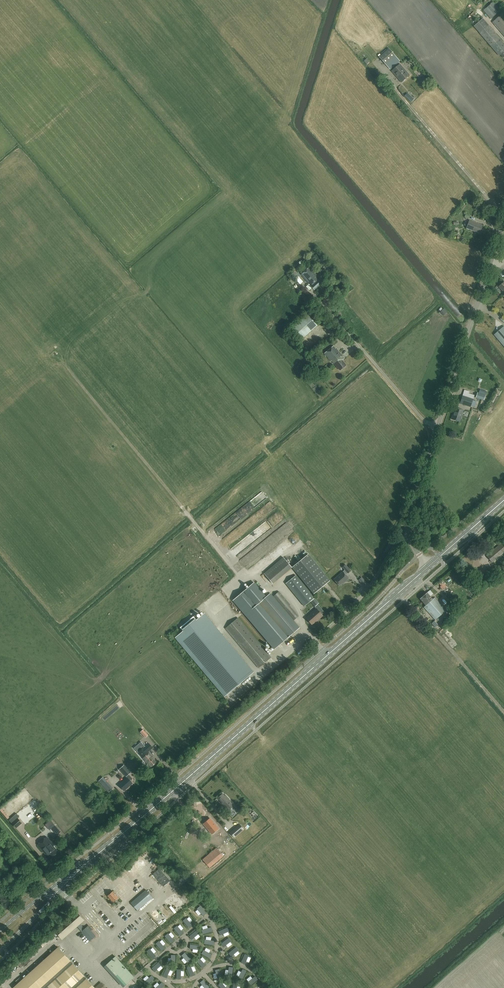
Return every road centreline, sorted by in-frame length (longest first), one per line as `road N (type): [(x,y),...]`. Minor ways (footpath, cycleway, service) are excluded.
road 1 (primary): [(91,859),(430,567)]
road 2 (unclassified): [(437,428),(503,221)]
road 3 (unclassified): [(437,428),(318,299)]
road 4 (track): [(503,712),(398,595)]
road 5 (unclassified): [(430,567),(409,522),(437,428)]
road 6 (primary): [(0,952),(91,859)]

